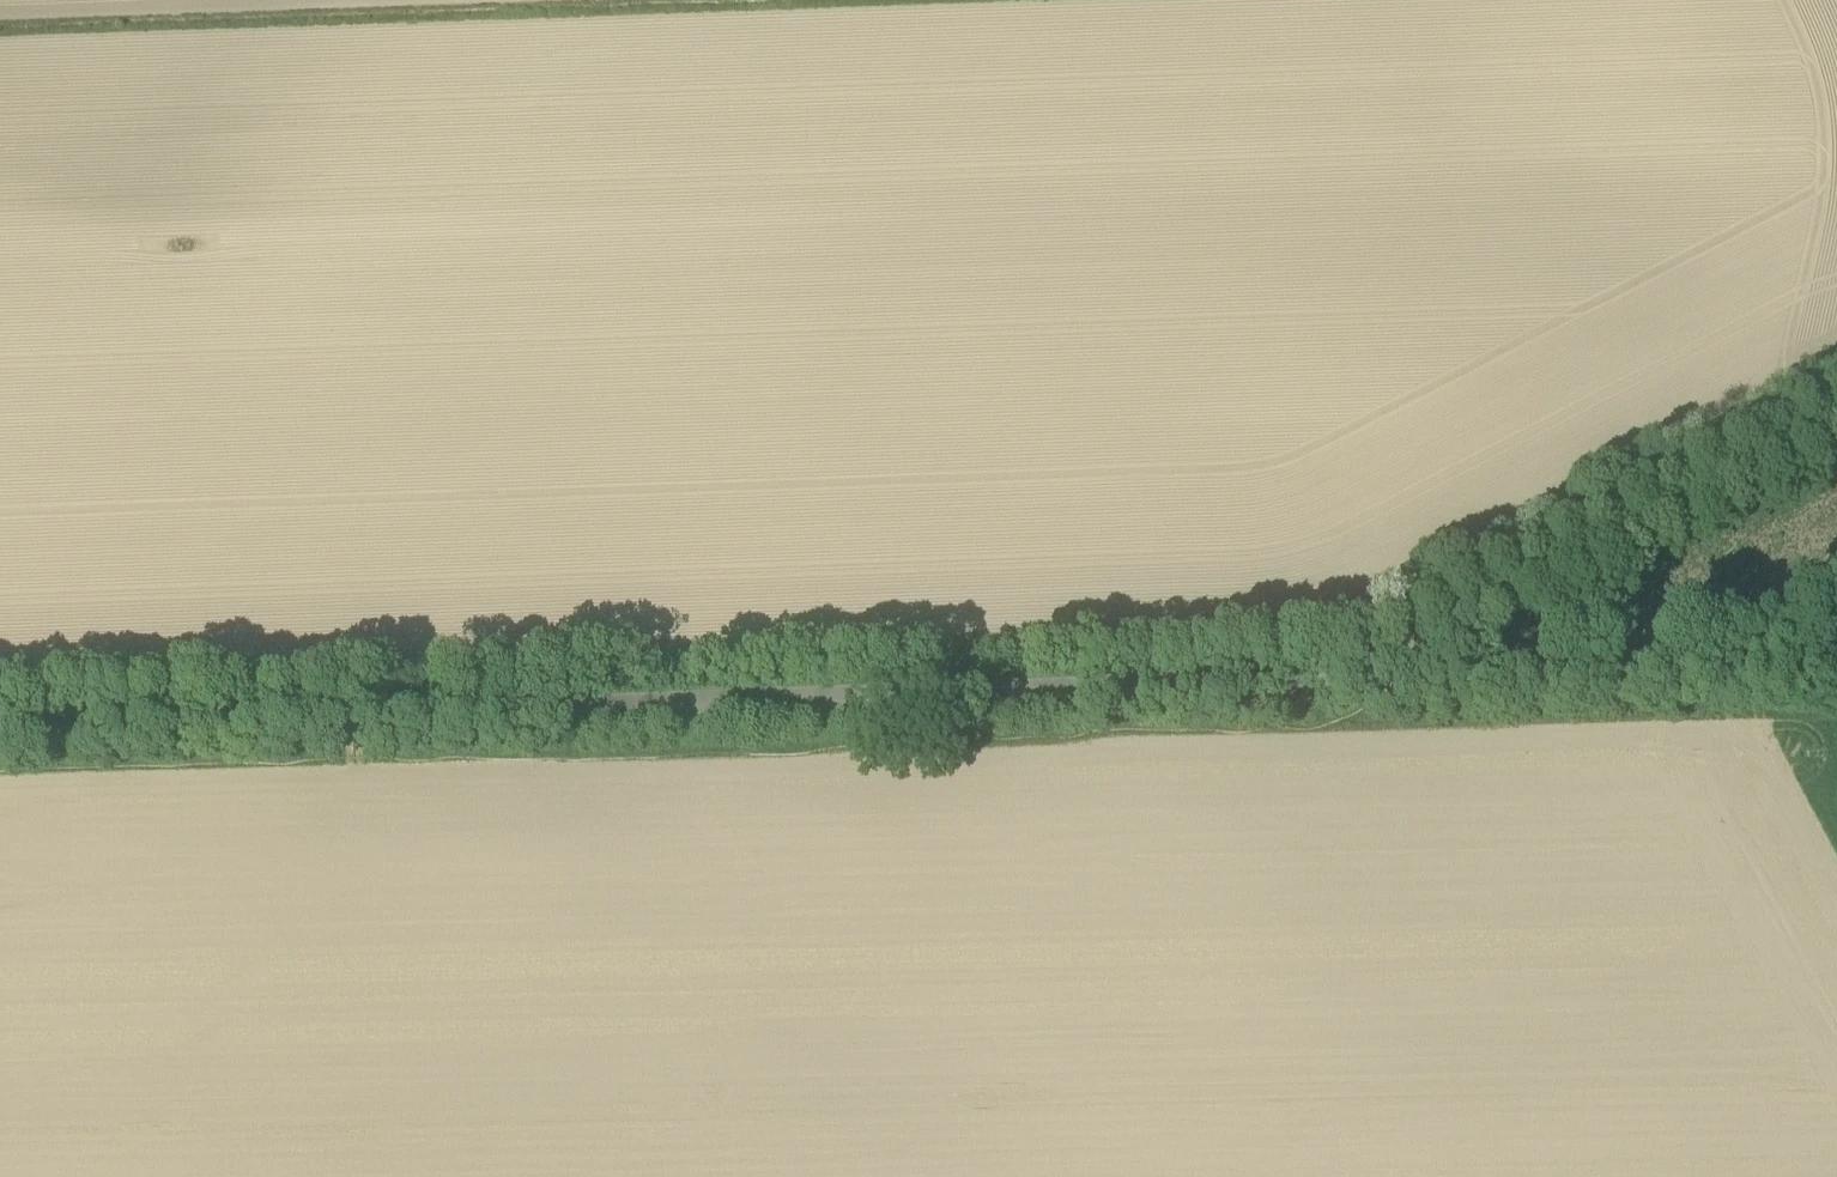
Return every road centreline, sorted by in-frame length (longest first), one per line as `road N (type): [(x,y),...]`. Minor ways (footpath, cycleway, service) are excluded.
road 1 (unclassified): [(0,726),(1404,673)]
road 2 (unclassified): [(1404,673),(1403,659),(1836,440)]
road 3 (unclassified): [(1404,673),(1836,661)]

